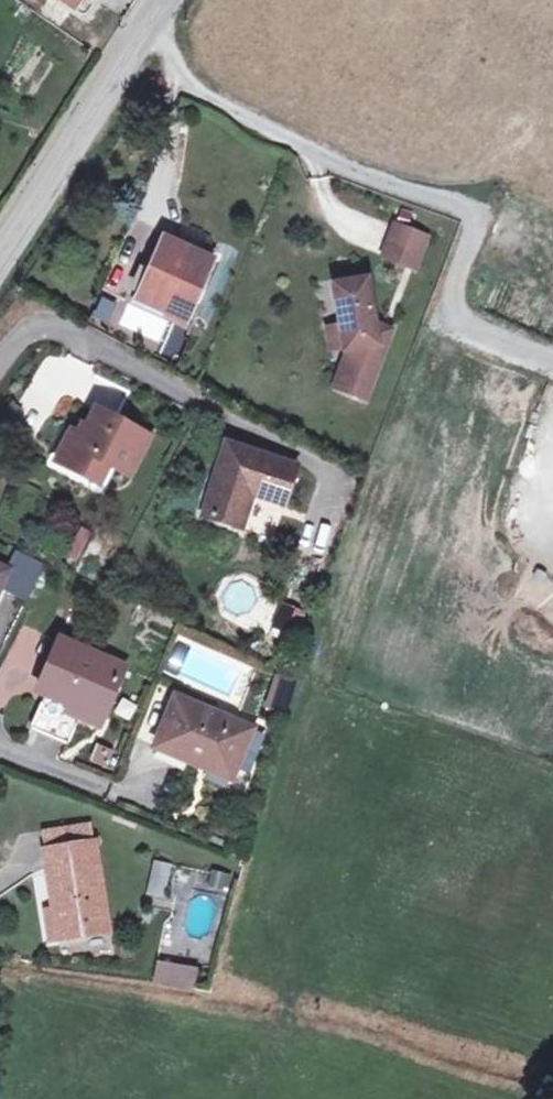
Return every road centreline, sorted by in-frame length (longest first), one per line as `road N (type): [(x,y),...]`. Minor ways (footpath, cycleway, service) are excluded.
road 1 (tertiary): [(0,260),(170,0)]

